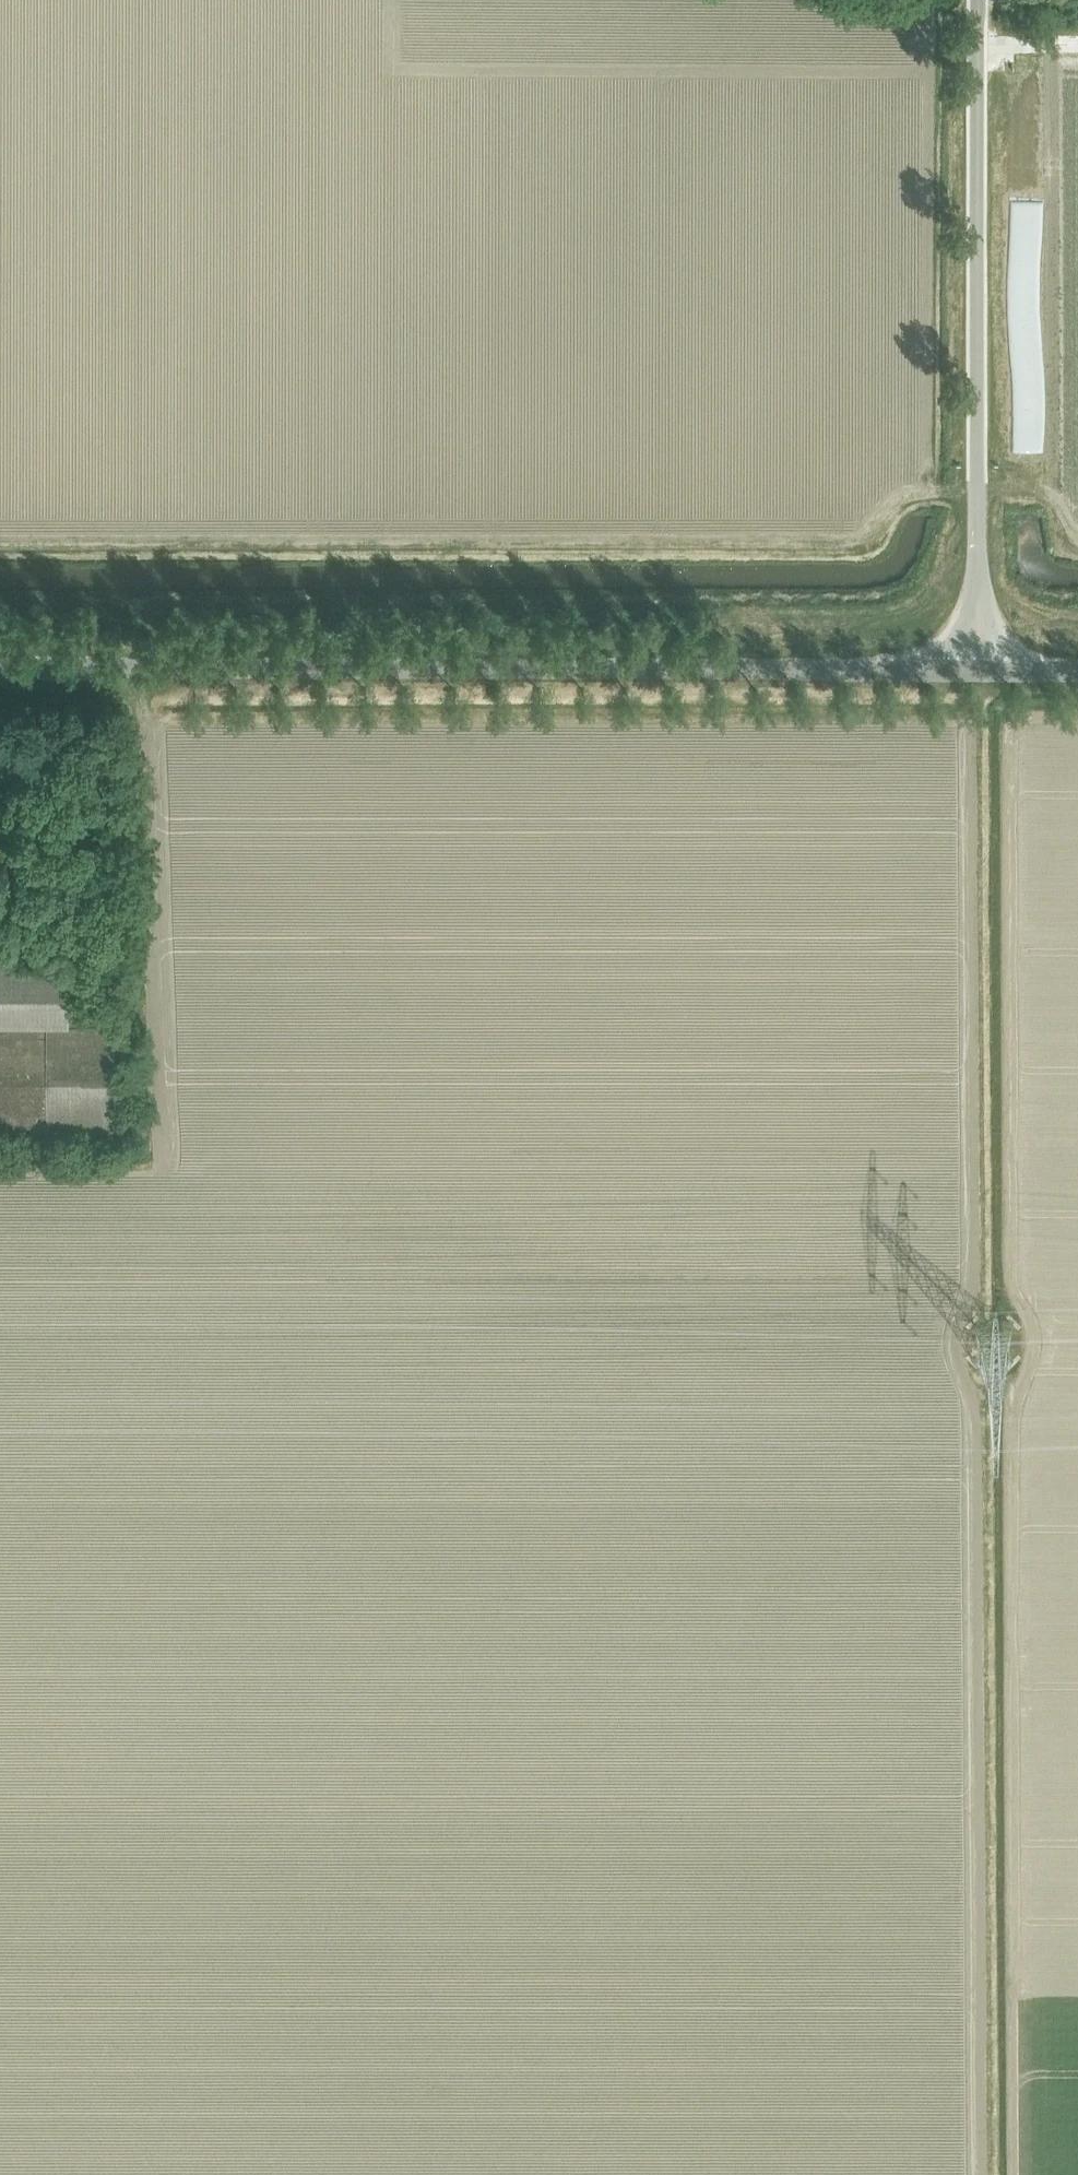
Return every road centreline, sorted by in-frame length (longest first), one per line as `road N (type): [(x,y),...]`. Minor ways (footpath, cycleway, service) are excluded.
road 1 (unclassified): [(961,671),(0,670)]
road 2 (unclassified): [(977,590),(978,0)]

